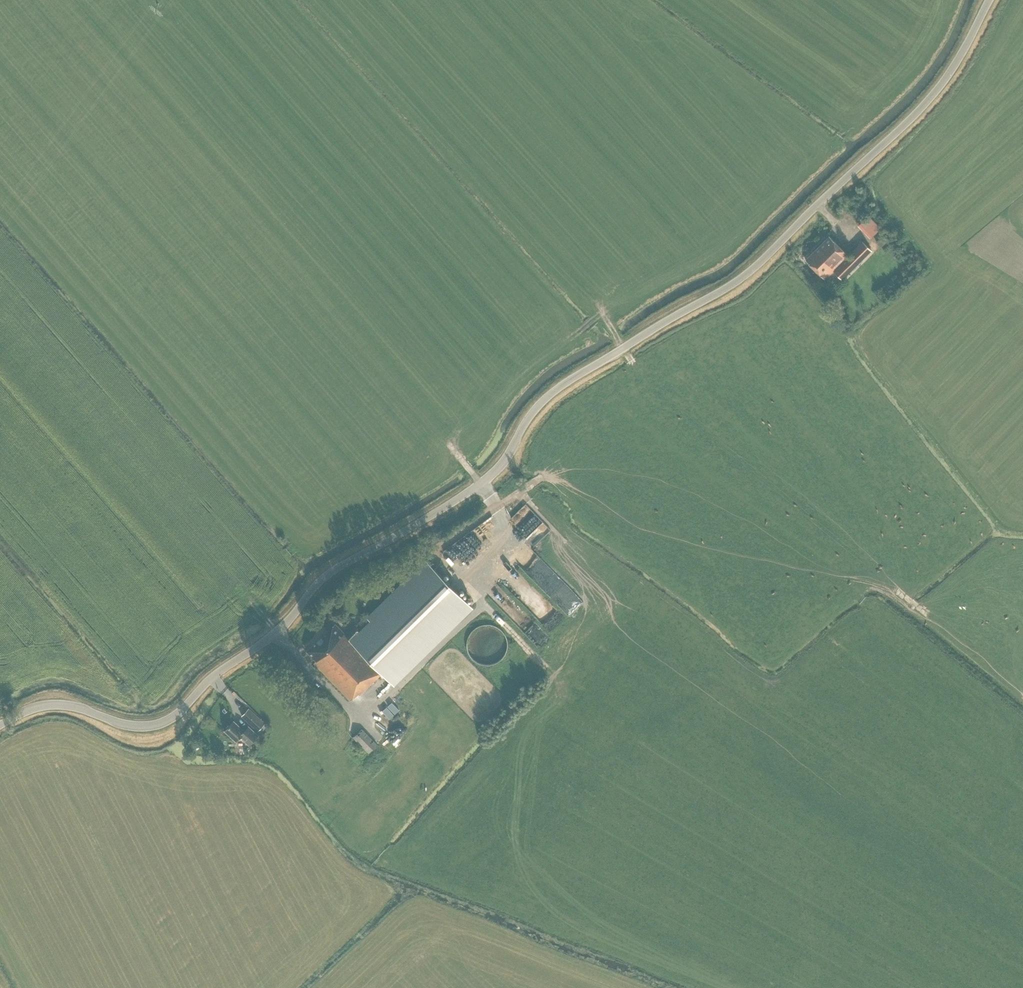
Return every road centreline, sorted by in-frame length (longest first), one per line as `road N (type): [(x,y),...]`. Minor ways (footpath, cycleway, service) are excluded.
road 1 (unclassified): [(0,725),(52,706),(142,727),(182,710),(281,631),(327,576),(486,478),(553,392),(766,258),(936,93),(991,0)]

